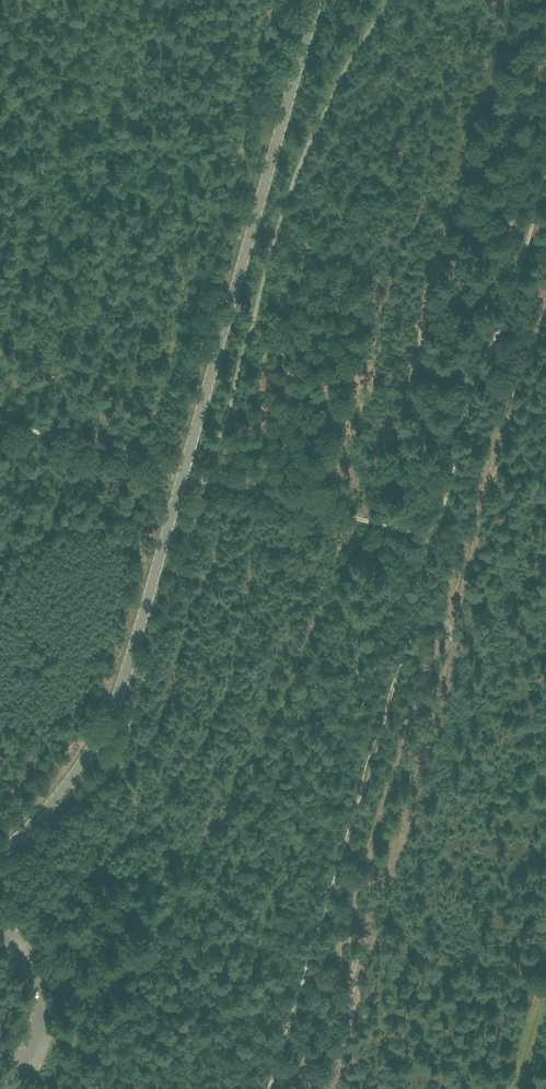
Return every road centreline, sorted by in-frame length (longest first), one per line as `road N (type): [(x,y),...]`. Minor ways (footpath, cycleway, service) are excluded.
road 1 (tertiary): [(0,850),(75,777),(106,724),(320,0)]
road 2 (track): [(441,539),(272,1088)]
road 3 (track): [(545,189),(441,539)]
road 4 (track): [(206,478),(441,539)]
road 5 (track): [(0,419),(206,478)]
road 6 (unclassified): [(14,1088),(38,1021),(39,993),(0,933)]

